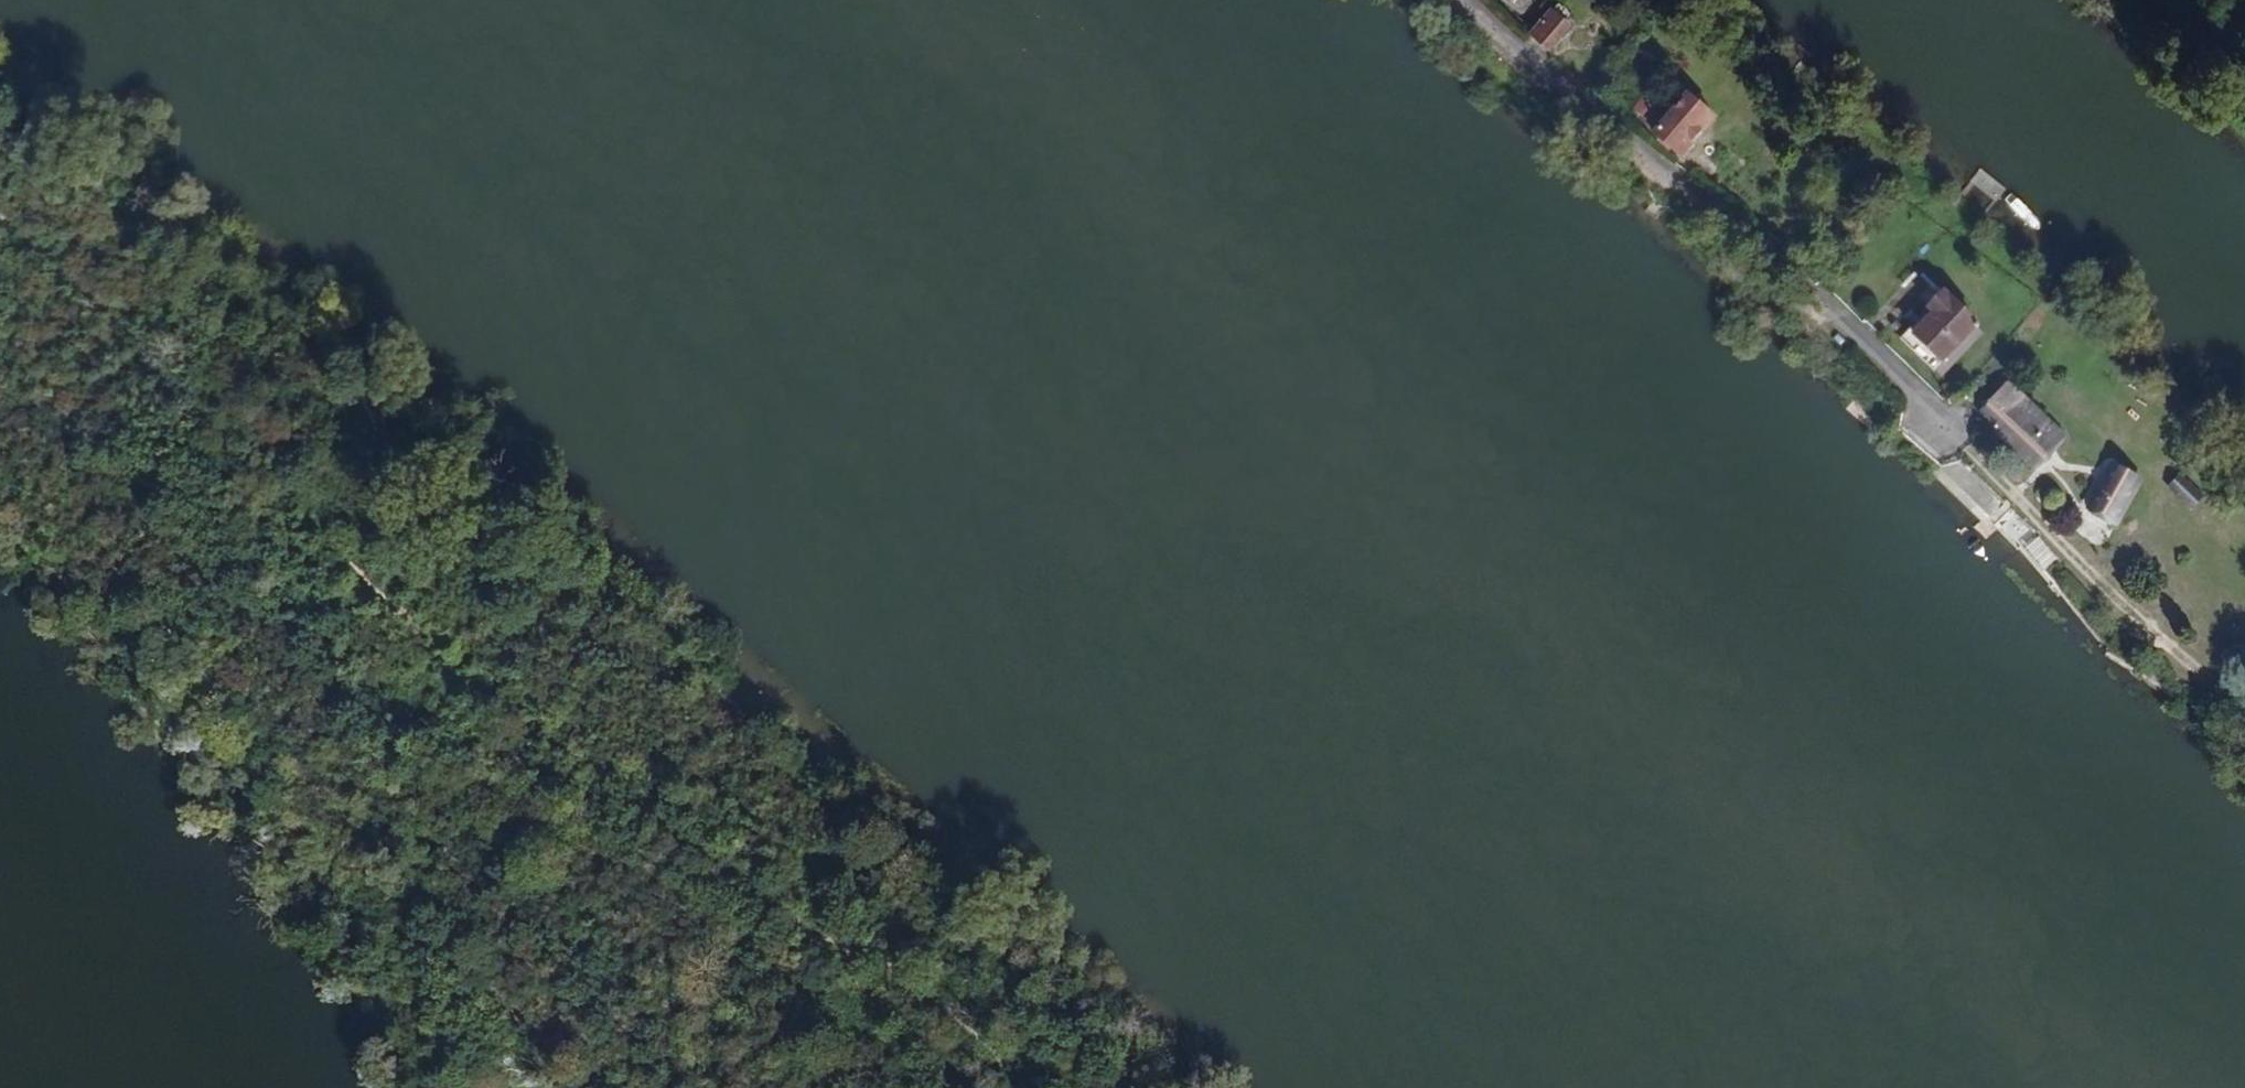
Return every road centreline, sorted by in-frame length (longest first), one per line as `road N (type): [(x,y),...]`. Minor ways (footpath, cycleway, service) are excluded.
road 1 (residential): [(1465,0),(1825,306),(1967,445)]

